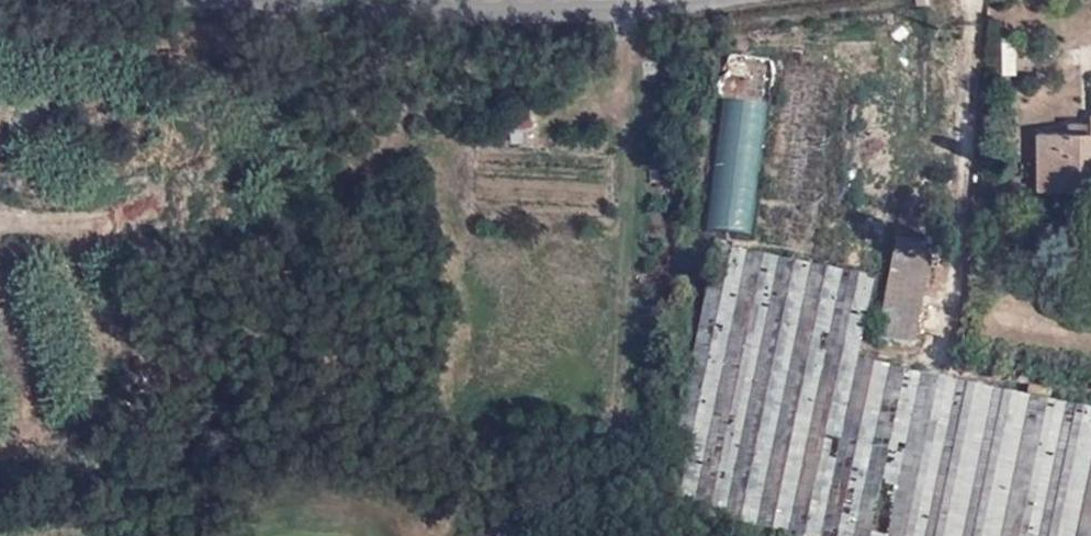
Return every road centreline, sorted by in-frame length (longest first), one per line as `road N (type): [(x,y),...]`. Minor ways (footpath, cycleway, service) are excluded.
road 1 (track): [(0,226),(120,210),(257,153),(324,145),(497,149),(609,116),(636,54),(633,1)]
road 2 (unclassified): [(642,0),(499,10),(390,0)]

